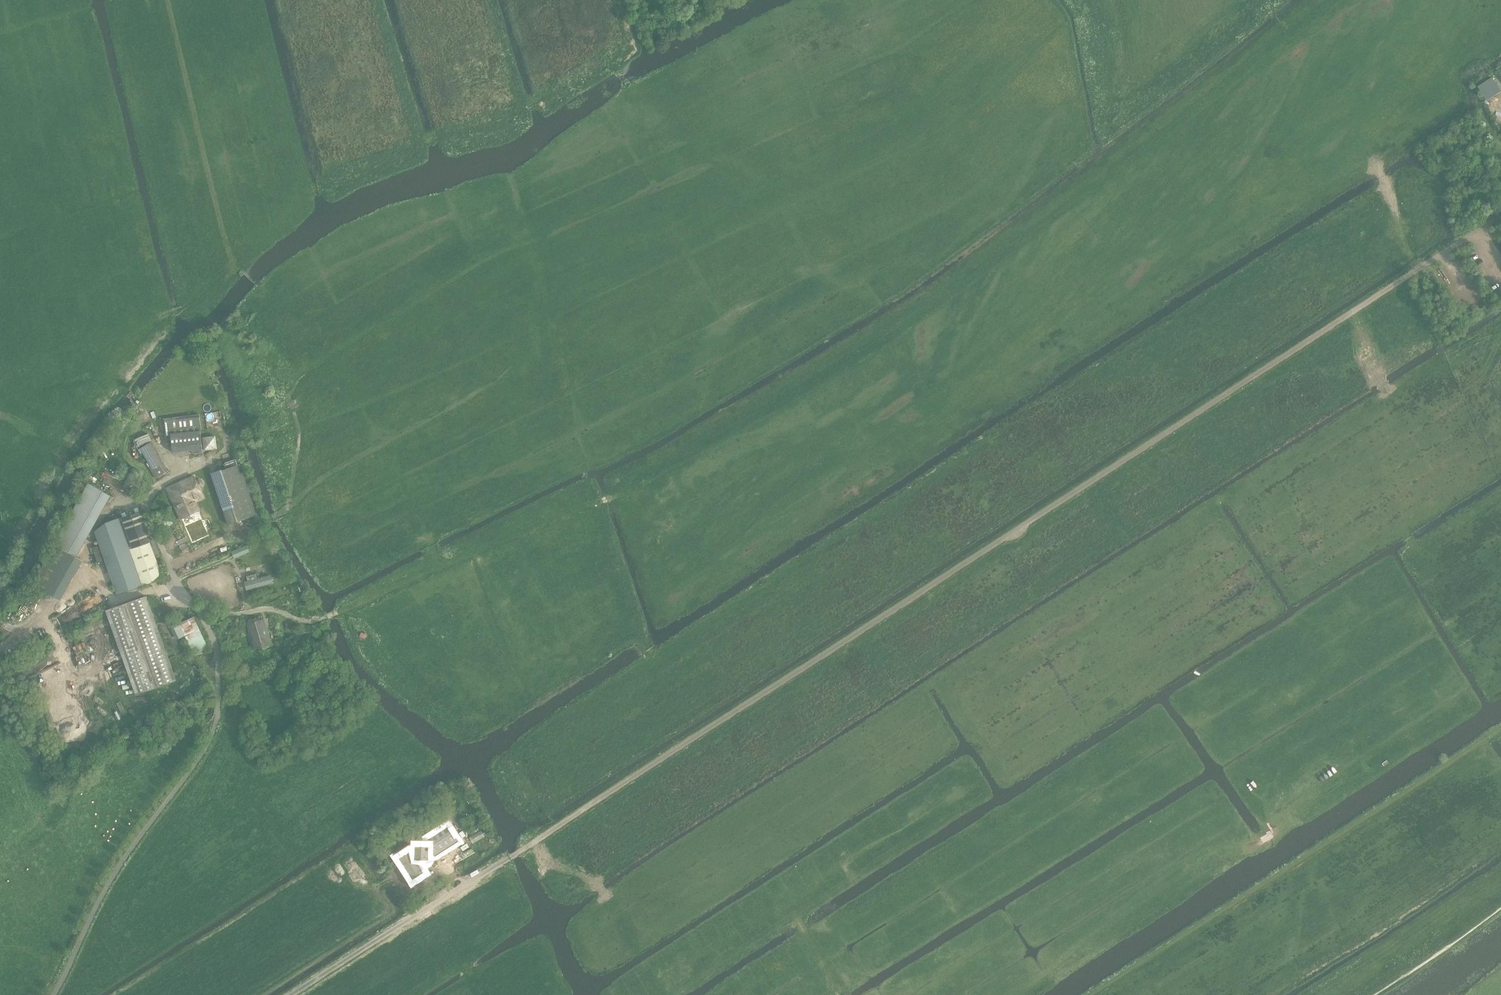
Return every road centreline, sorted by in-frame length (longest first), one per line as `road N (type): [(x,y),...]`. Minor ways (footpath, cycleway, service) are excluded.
road 1 (track): [(287,994),(1500,217)]
road 2 (track): [(1500,730),(1096,994)]
road 3 (track): [(399,473),(438,559),(617,494)]
road 4 (track): [(242,271),(228,252),(167,0)]
road 5 (track): [(438,559),(324,619),(273,609),(199,611)]

